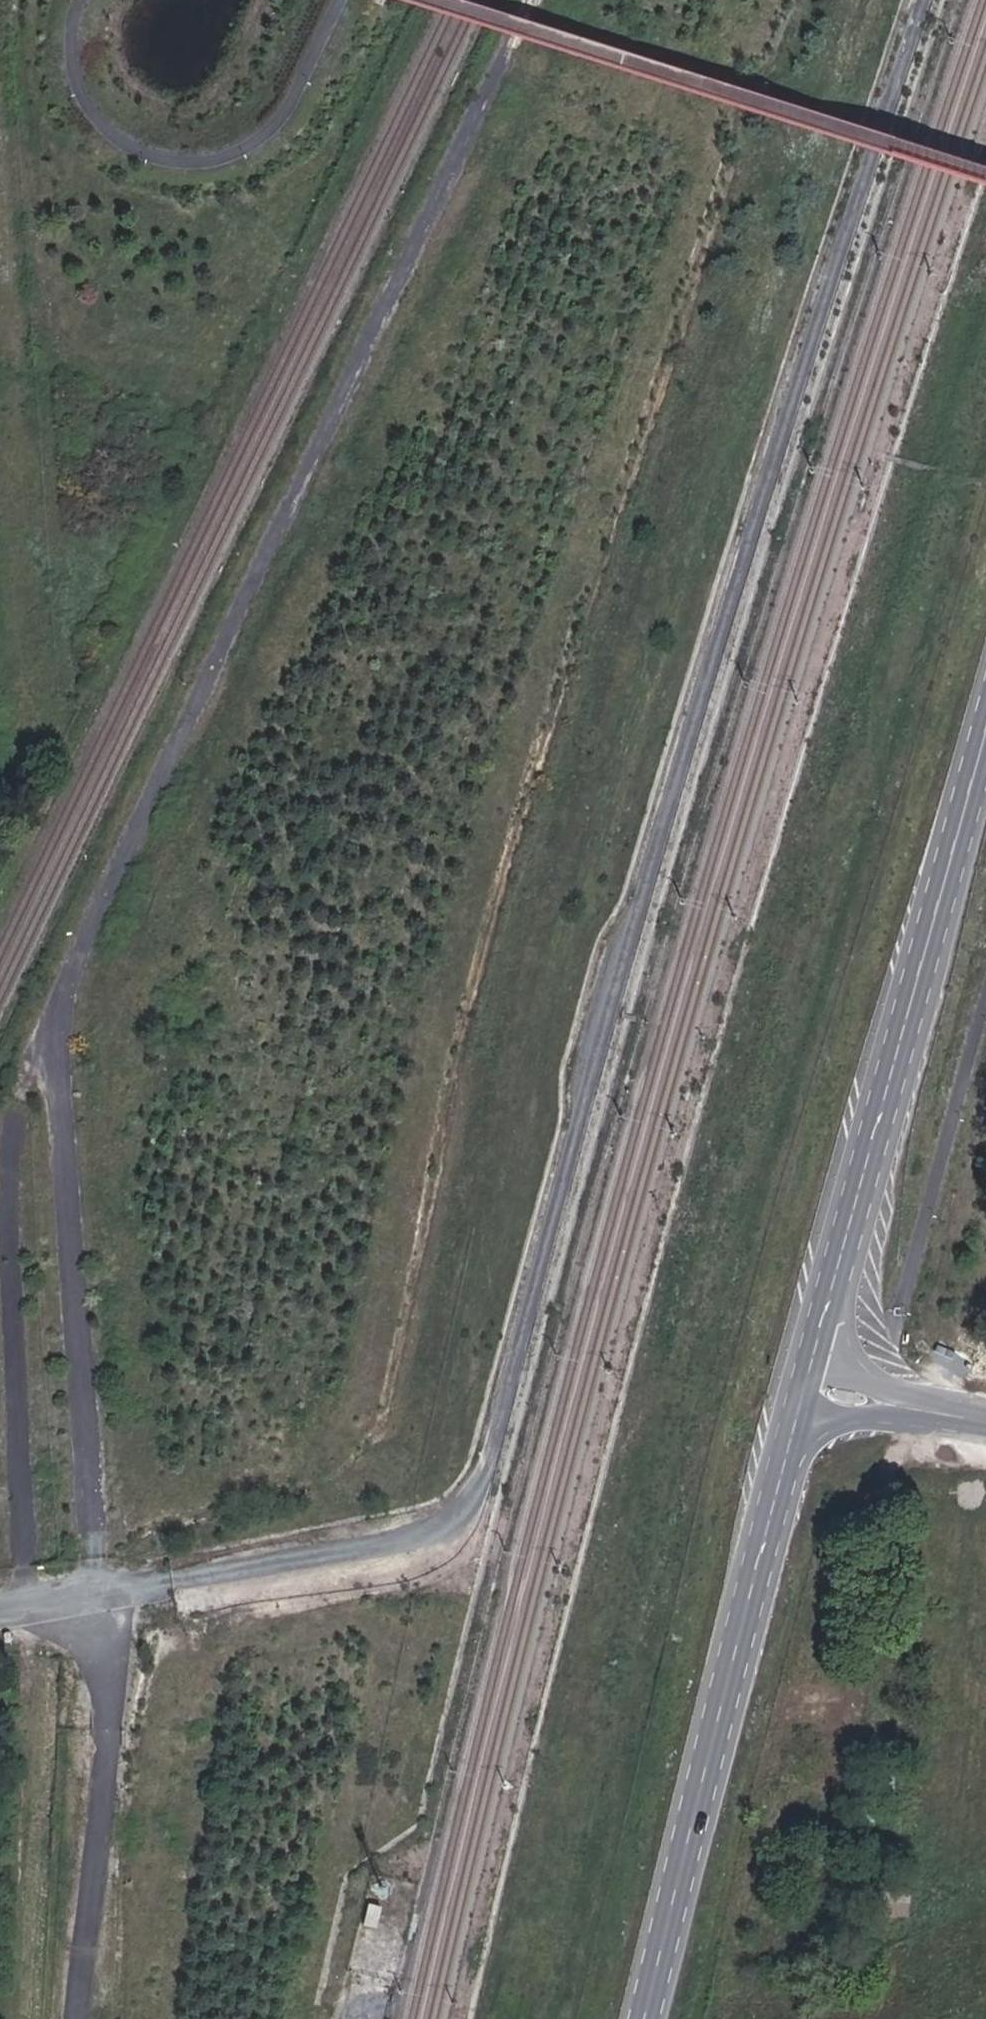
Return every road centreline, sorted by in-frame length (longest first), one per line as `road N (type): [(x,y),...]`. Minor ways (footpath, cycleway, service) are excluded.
road 1 (tertiary): [(812,1362),(985,738)]
road 2 (tertiary): [(800,1408),(643,2018)]
road 3 (track): [(22,1606),(7,1176),(15,1109)]

